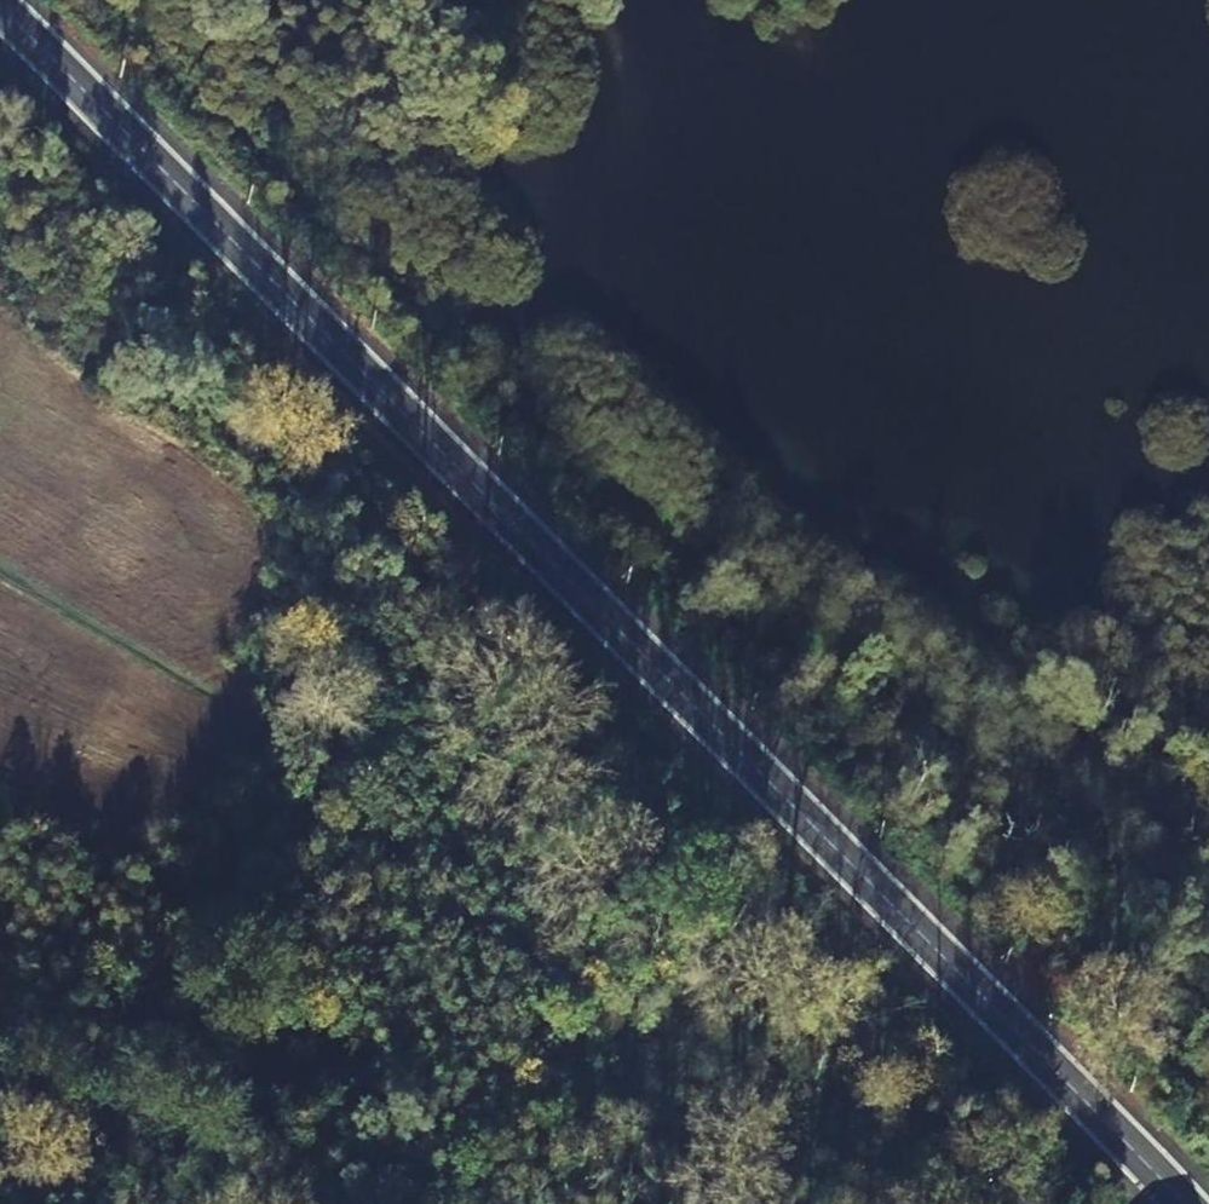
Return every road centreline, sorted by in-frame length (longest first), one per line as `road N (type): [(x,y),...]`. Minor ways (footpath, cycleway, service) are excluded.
road 1 (tertiary): [(0,9),(1186,1203)]

